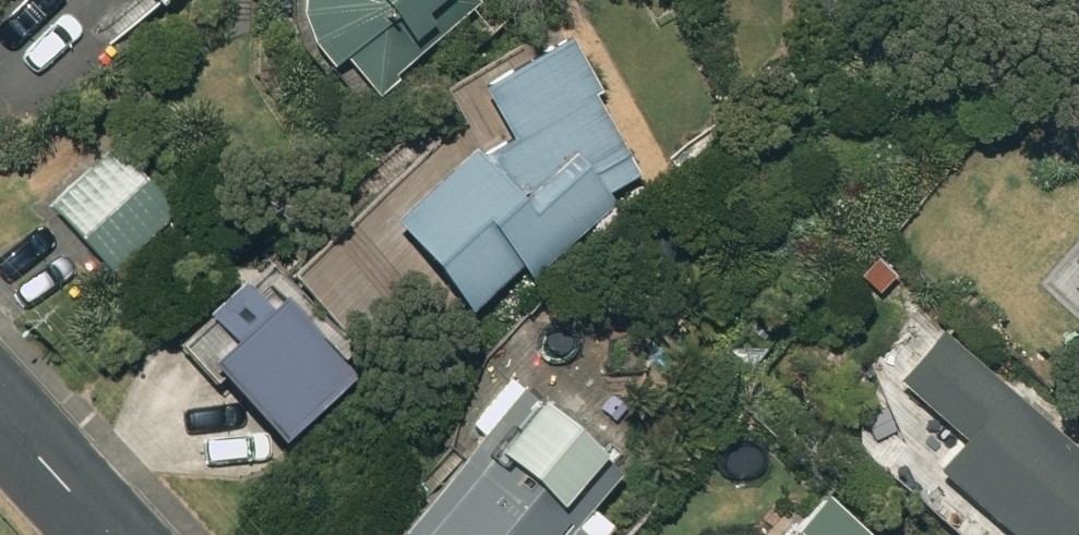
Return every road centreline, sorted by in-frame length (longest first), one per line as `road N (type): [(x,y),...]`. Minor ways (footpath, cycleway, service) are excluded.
road 1 (residential): [(109,534),(0,415)]

